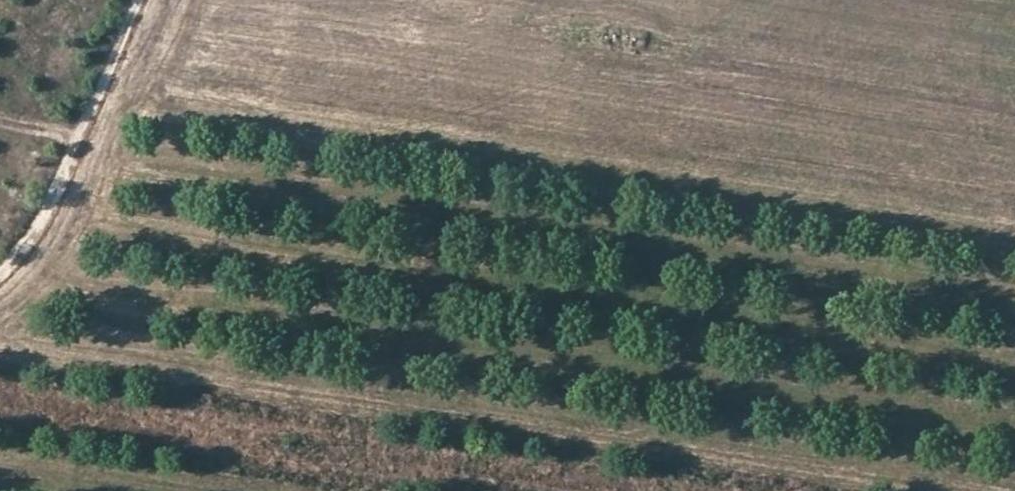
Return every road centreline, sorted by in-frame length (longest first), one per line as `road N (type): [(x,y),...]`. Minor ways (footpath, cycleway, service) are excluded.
road 1 (track): [(0,284),(21,266),(94,117),(139,0)]

